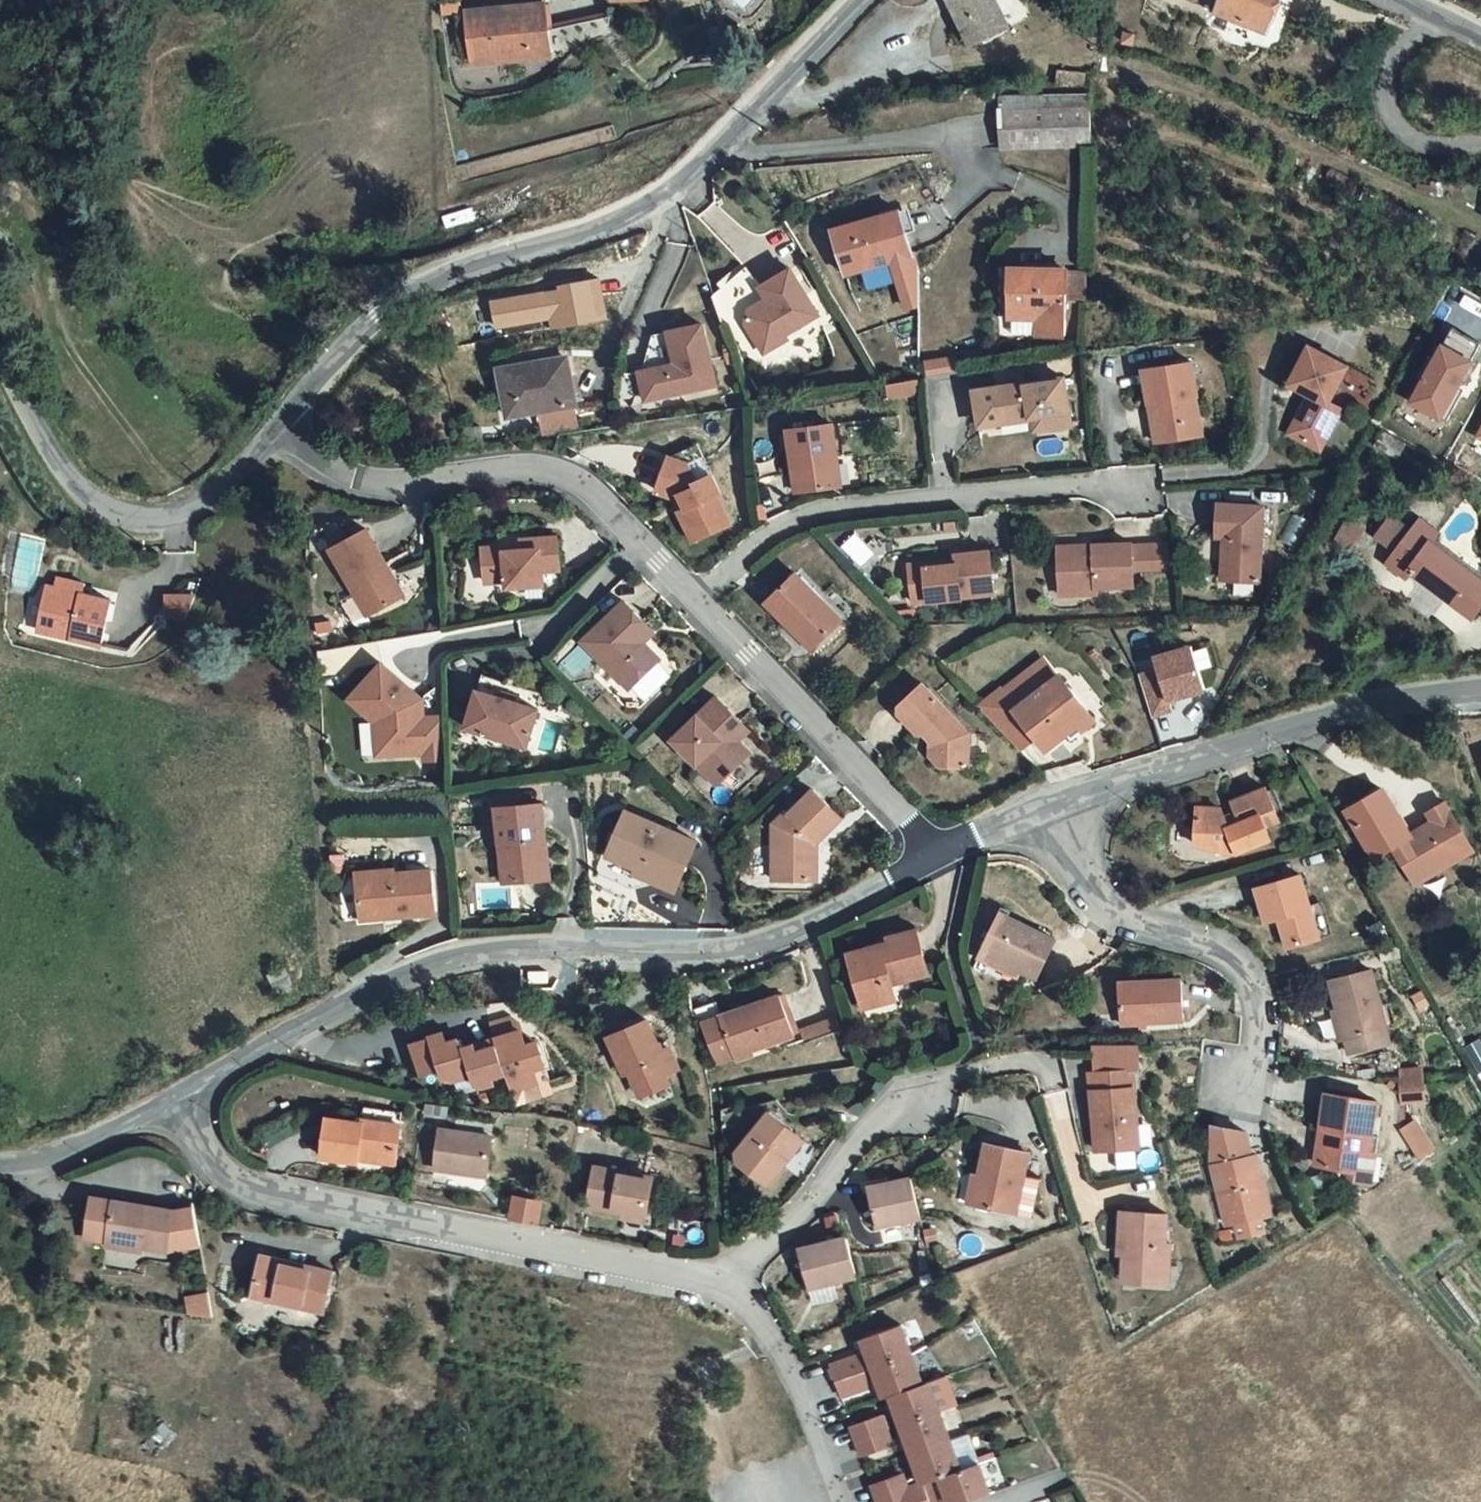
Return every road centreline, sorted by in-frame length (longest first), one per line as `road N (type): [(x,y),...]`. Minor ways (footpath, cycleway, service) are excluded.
road 1 (residential): [(932,848),(784,938),(702,948),(539,946),(411,969),(168,1094)]
road 2 (unclassified): [(279,426),(378,312),(469,264),(598,227),(684,181),(864,0)]
road 3 (residential): [(168,1094),(219,1185),(724,1284)]
road 4 (residential): [(698,605),(760,537),(795,518),(1141,480)]
road 5 (residential): [(1480,689),(1319,722),(1057,804)]
road 6 (unclassified): [(0,343),(56,460),(95,506),(150,521),(179,518),(210,501),(279,426)]
road 7 (residential): [(279,426),(327,471),(385,487),(536,469),(582,484),(636,543)]
road 8 (residential): [(1057,804),(1080,872),(1101,904),(1234,960),(1248,980),(1258,1005),(1247,1105)]
road 9 (residential): [(724,1284),(792,1230),(890,1097),(939,1072),(1025,1058)]
road 10 (residential): [(698,605),(932,848)]
road 11 (residential): [(724,1284),(785,1353),(840,1501)]
road 12 (residential): [(168,1094),(55,1158),(0,1164)]
road 13 (residential): [(1057,804),(932,848)]
road 14 (residential): [(636,543),(548,633)]

